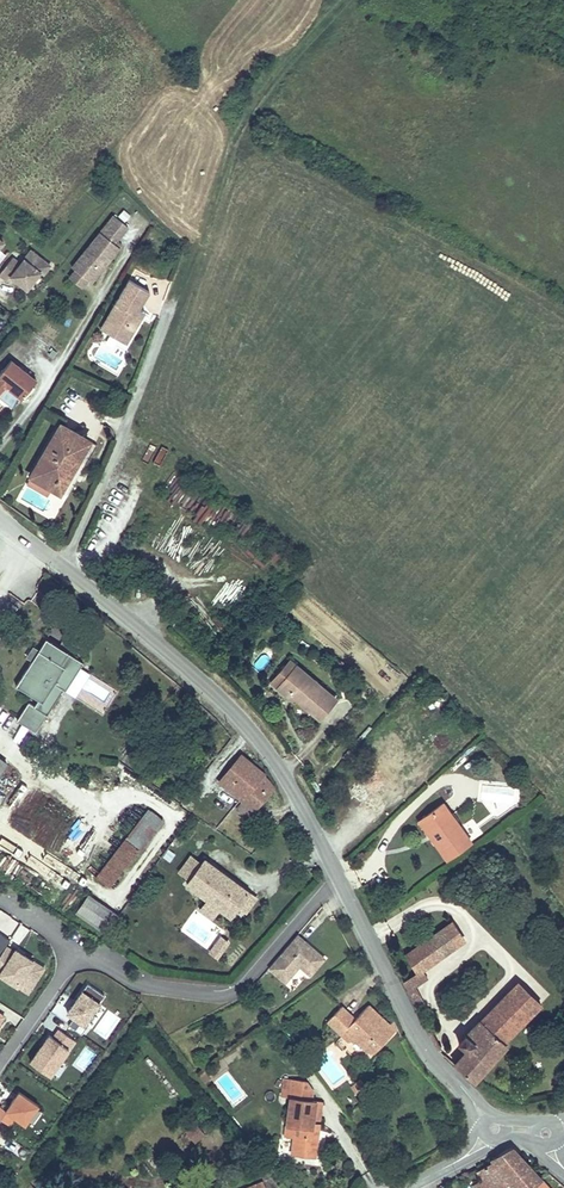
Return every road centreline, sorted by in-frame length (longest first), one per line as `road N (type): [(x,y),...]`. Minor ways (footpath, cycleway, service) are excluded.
road 1 (residential): [(0,519),(249,726),(338,877)]
road 2 (track): [(336,0),(280,65),(243,129),(266,109),(332,96),(476,90),(563,70)]
road 3 (track): [(243,129),(66,570)]
road 4 (residential): [(338,877),(229,992),(143,984),(78,951)]
road 5 (residential): [(338,877),(430,1053),(497,1128)]
road 6 (residential): [(0,1067),(78,951)]

